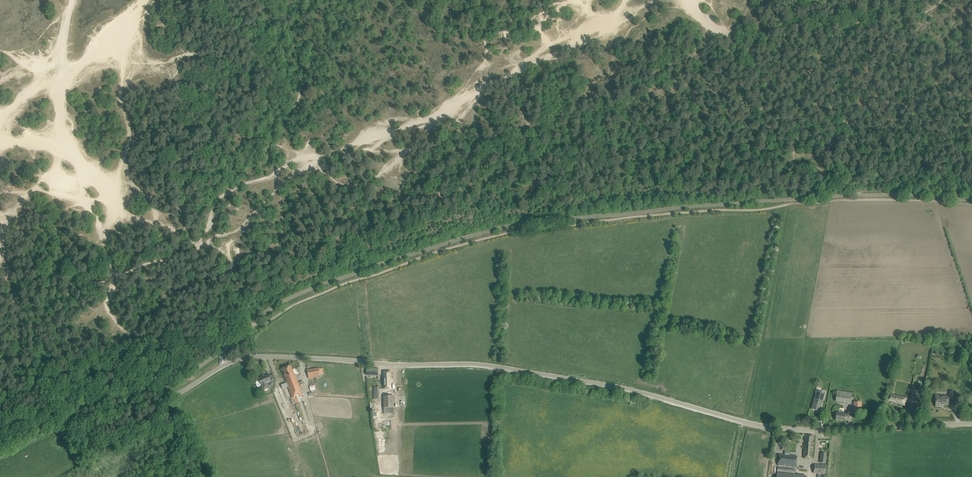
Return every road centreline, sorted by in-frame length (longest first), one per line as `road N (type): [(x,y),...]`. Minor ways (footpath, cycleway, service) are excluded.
road 1 (unclassified): [(0,455),(69,420),(176,395),(254,357),(487,365),(627,389),(771,428),(971,423)]
road 2 (track): [(971,206),(844,200),(513,232),(296,305),(225,365)]
road 3 (track): [(745,422),(789,204)]
road 4 (track): [(113,278),(109,311),(143,353),(165,399)]

